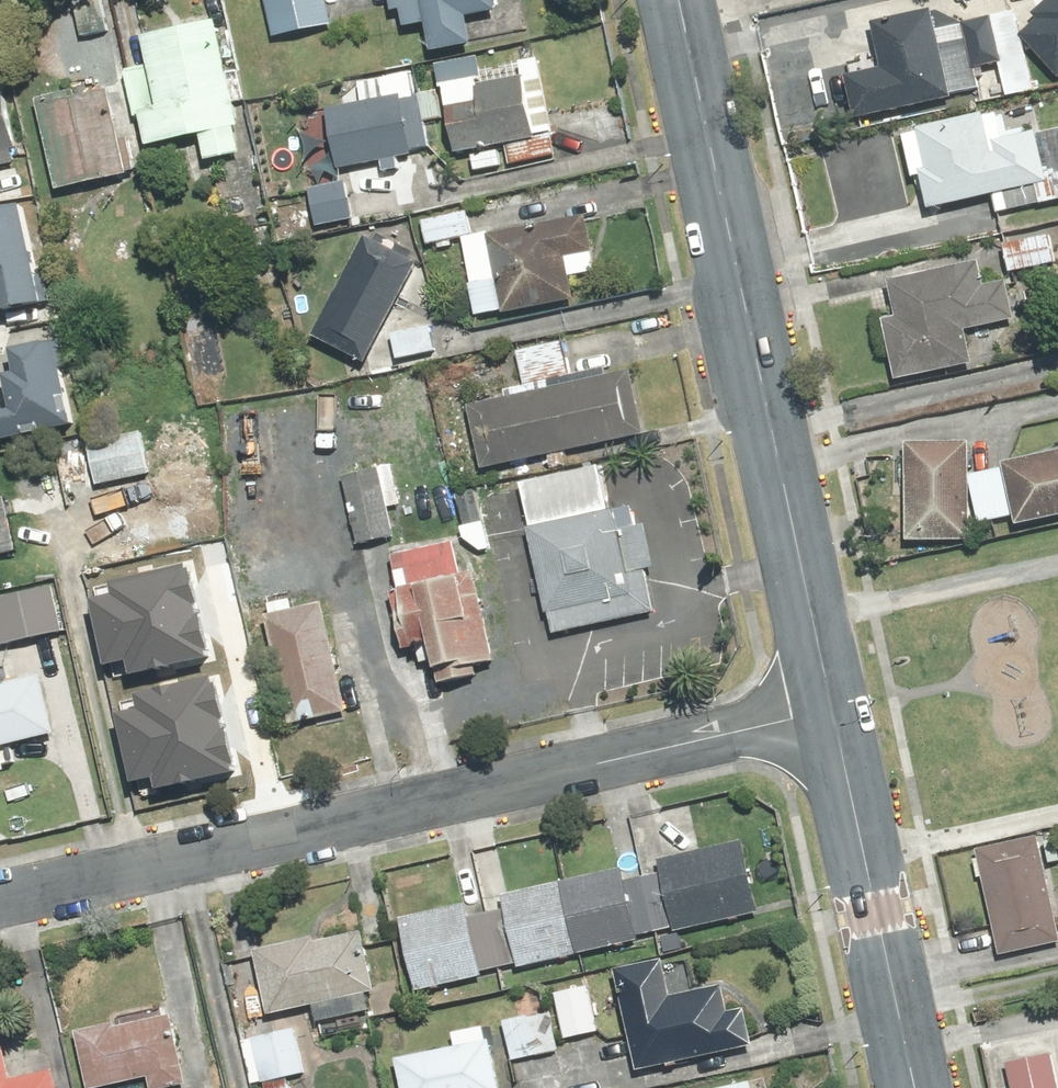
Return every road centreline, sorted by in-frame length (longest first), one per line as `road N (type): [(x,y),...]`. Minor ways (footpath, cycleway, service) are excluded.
road 1 (residential): [(832,713),(0,899)]
road 2 (tertiary): [(832,713),(680,0)]
road 3 (tertiary): [(917,1087),(832,713)]
road 4 (track): [(811,617),(1057,570)]

